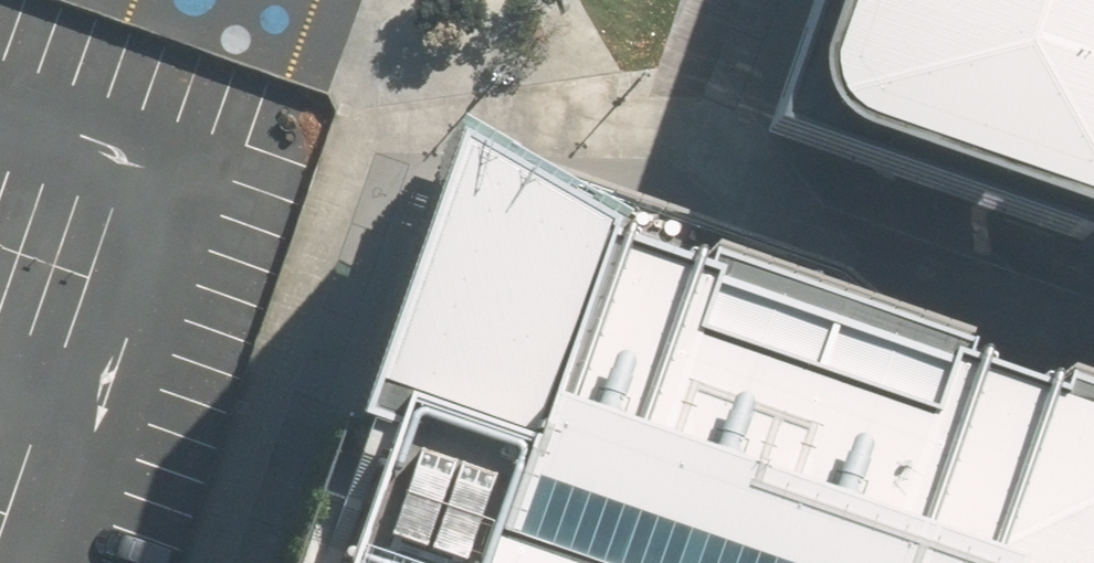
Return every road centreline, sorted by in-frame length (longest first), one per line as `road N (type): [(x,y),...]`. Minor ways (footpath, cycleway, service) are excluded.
road 1 (residential): [(397,50),(227,562)]
road 2 (residential): [(1093,321),(670,147)]
road 3 (residential): [(670,147),(397,50)]
road 4 (residential): [(730,0),(670,147)]

